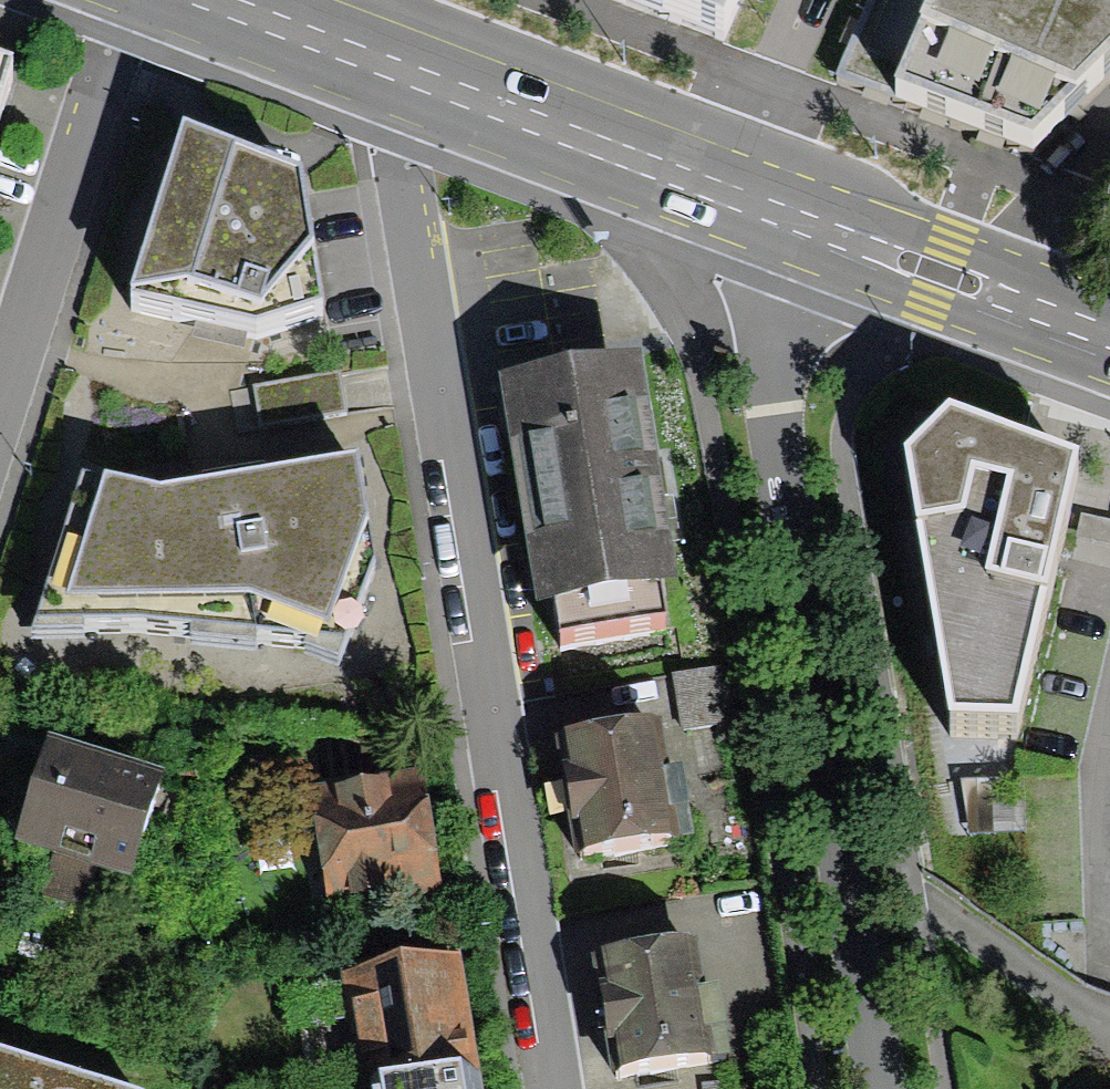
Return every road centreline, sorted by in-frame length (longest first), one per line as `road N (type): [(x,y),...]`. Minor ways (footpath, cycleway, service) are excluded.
road 1 (residential): [(411,75),(398,148),(561,1088)]
road 2 (residential): [(797,219),(769,284),(765,315),(881,1088)]
road 3 (residential): [(0,423),(130,0)]
road 4 (primary): [(411,75),(797,219)]
road 5 (primary): [(797,219),(1109,337)]
road 6 (primary): [(219,0),(411,75)]

